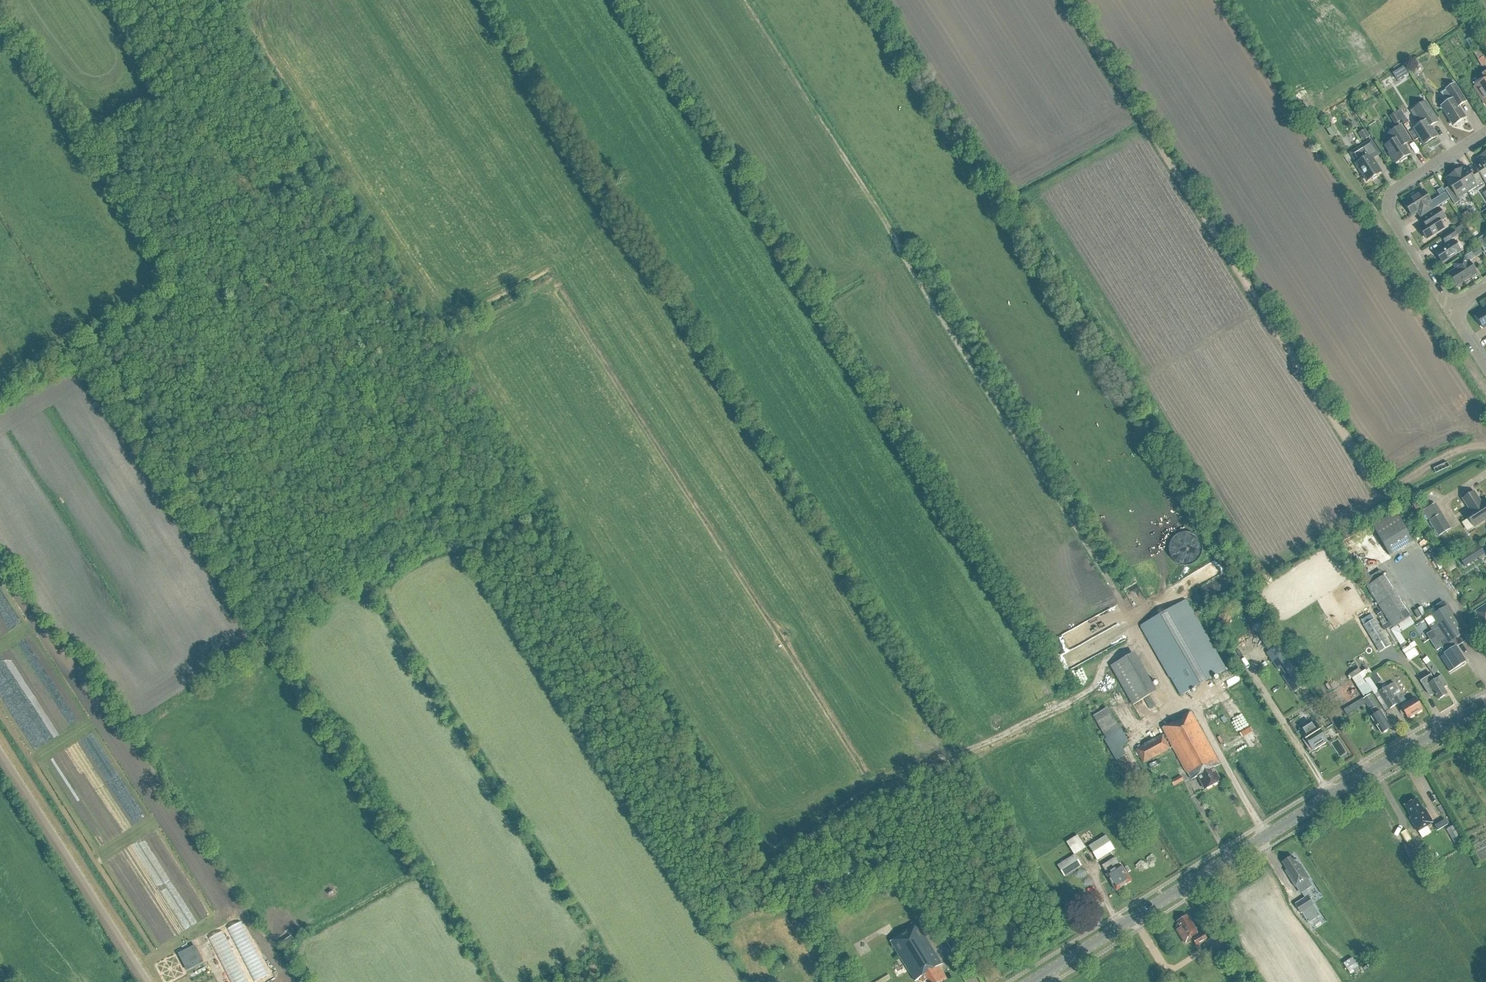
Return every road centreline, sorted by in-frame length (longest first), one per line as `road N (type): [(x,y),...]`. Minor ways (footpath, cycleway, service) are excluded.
road 1 (track): [(1066,0),(1372,481),(1394,487),(1449,455),(1485,446)]
road 2 (primary): [(1032,981),(1485,706)]
road 3 (residential): [(1449,310),(1387,202),(1485,131)]

